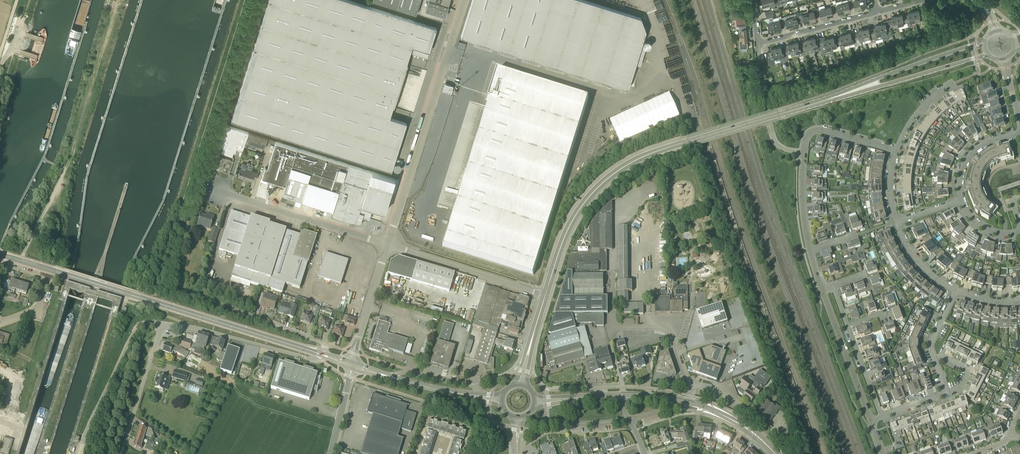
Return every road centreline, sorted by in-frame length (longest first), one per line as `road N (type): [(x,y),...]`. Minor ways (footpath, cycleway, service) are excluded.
road 1 (tertiary): [(545,295),(571,222),(621,168),(826,100)]
road 2 (tertiary): [(322,355),(0,254)]
road 3 (residential): [(122,453),(163,326),(314,360),(322,355)]
road 4 (unclassified): [(387,245),(465,0)]
road 5 (residential): [(895,151),(823,130),(807,136),(802,195),(810,250)]
road 6 (residential): [(387,245),(206,188)]
road 7 (tertiary): [(986,41),(826,100)]
road 8 (tertiary): [(826,100),(989,56)]
road 9 (unclassified): [(387,245),(545,295)]
road 10 (residential): [(871,422),(823,291)]
road 11 (residential): [(351,365),(387,245)]
road 12 (residential): [(686,402),(670,330),(619,329)]
road 13 (residential): [(758,45),(878,12)]

